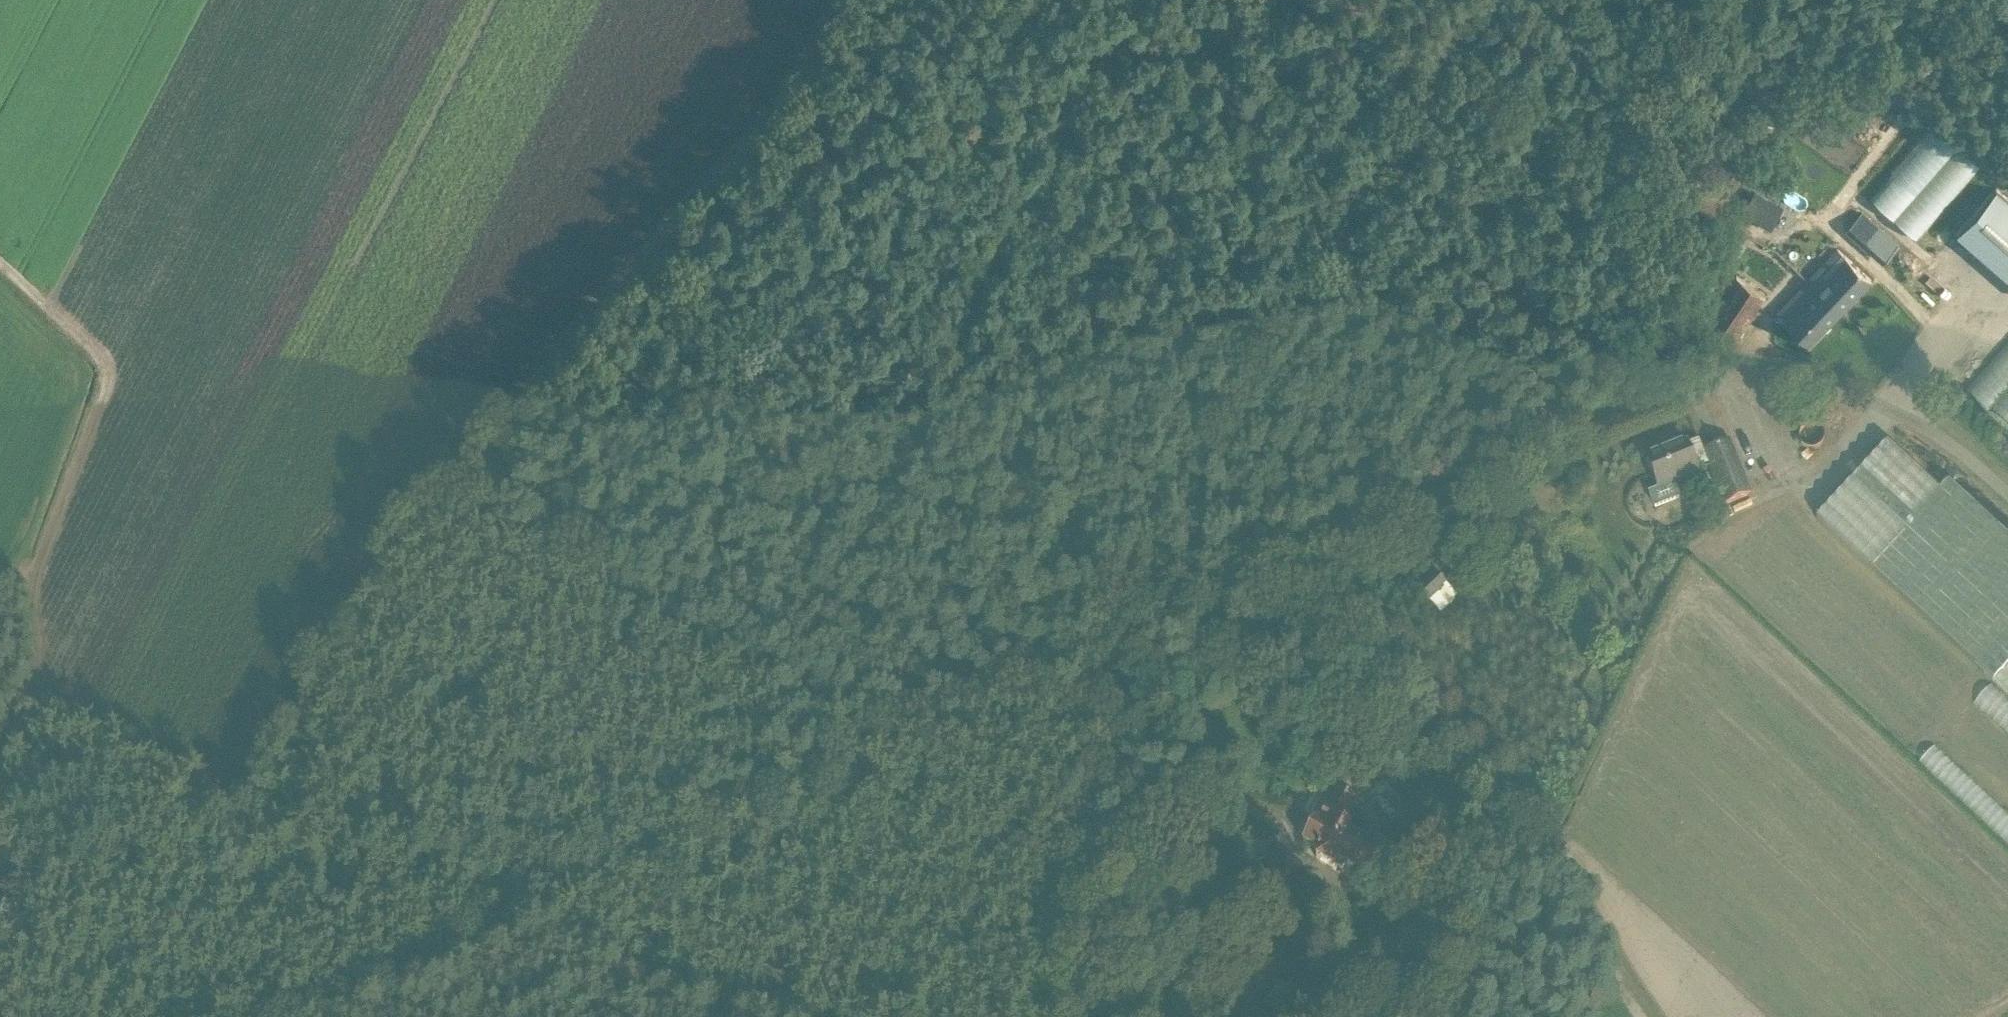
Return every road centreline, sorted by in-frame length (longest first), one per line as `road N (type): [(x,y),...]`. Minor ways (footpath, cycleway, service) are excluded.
road 1 (track): [(287,1016),(1629,403)]
road 2 (track): [(132,1016),(186,927),(306,683),(400,549),(572,378),(793,113),(860,0)]
road 3 (track): [(1468,0),(1138,562),(1103,646),(1065,799),(1035,1016)]
road 4 (unclassified): [(2007,504),(1860,383),(1804,365),(1752,364),(1629,403)]

